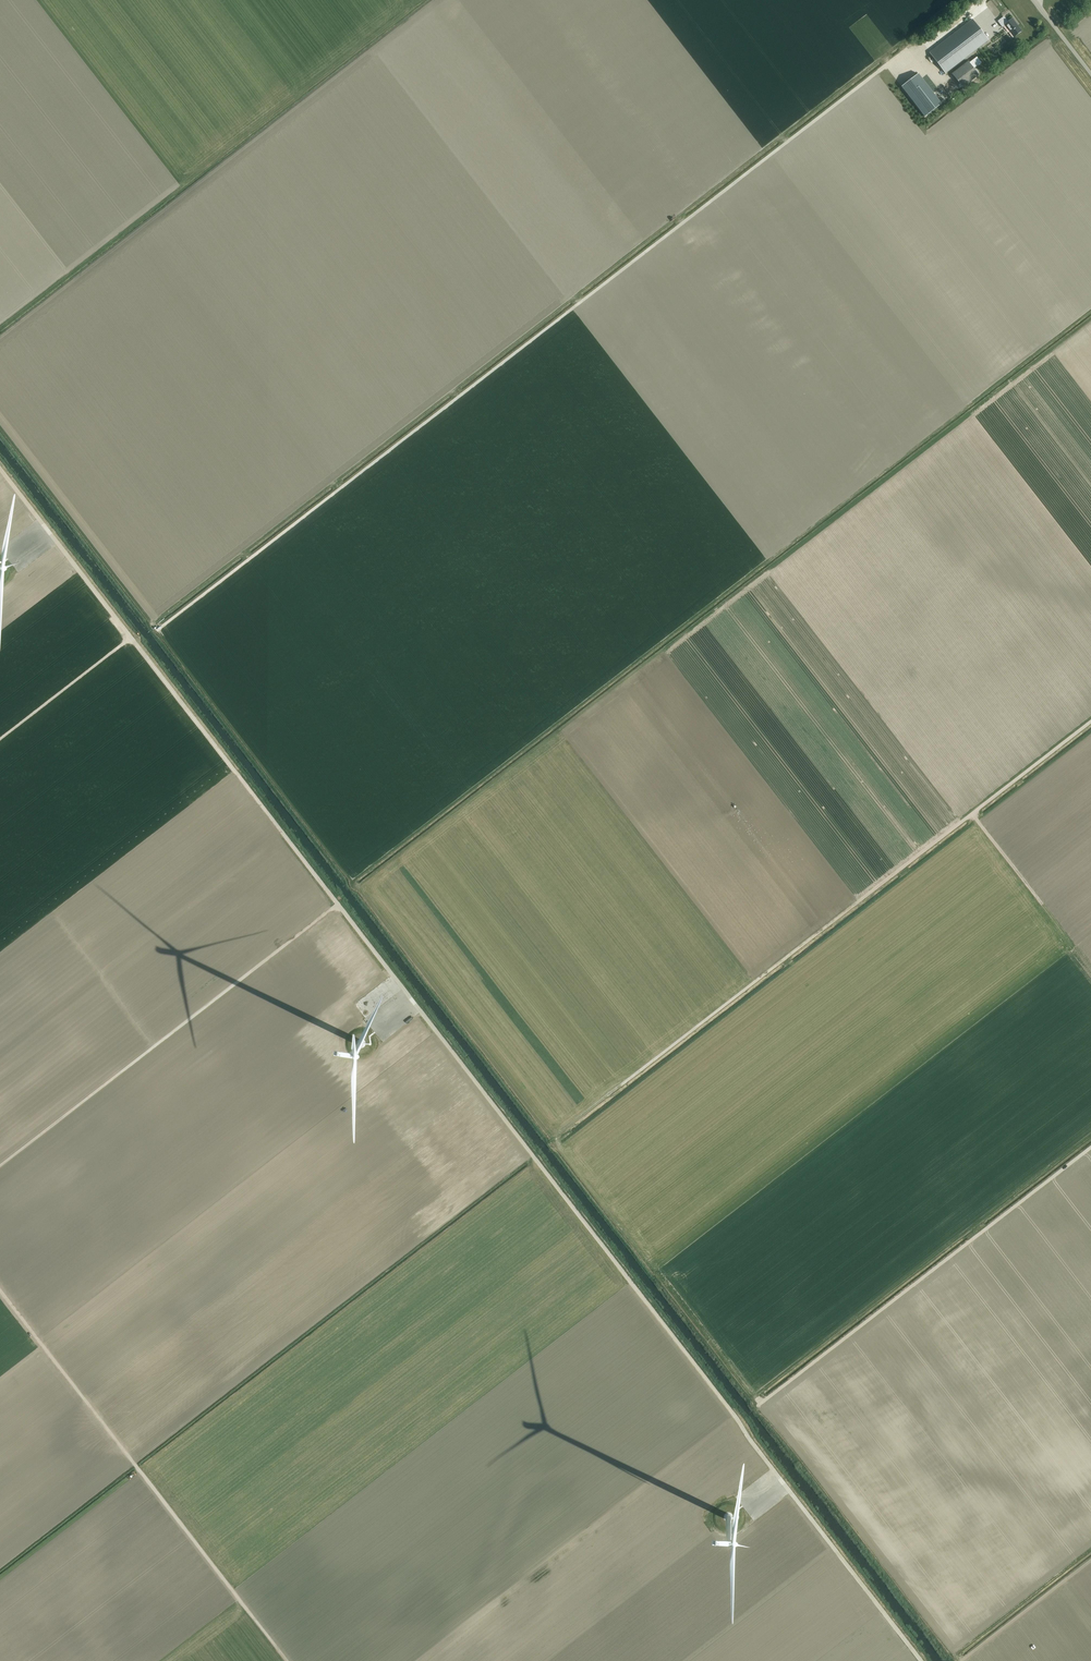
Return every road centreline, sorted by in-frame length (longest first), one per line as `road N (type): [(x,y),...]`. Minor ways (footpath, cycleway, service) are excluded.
road 1 (track): [(920,1660),(0,470)]

